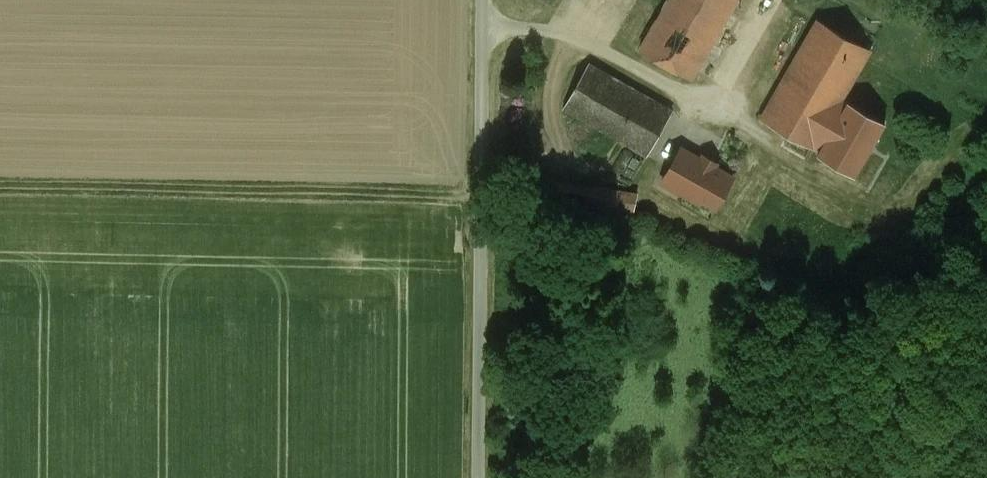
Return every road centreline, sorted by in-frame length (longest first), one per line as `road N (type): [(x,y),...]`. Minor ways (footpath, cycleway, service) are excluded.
road 1 (track): [(484,197),(0,185)]
road 2 (unclassified): [(484,0),(481,477)]

